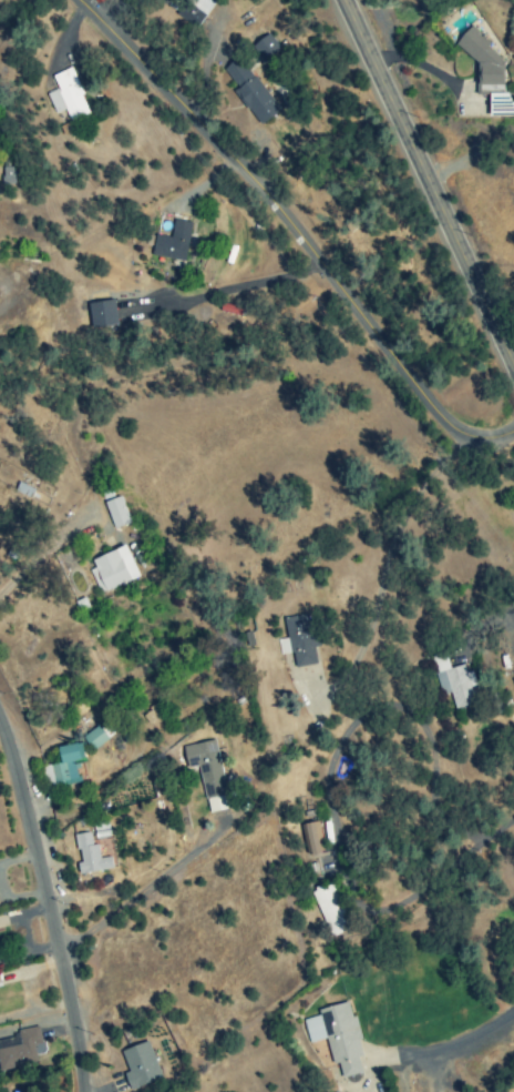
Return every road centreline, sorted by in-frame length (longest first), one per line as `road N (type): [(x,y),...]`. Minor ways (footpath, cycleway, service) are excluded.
road 1 (tertiary): [(79,0),(270,199),(454,429),(484,442),(513,431)]
road 2 (residential): [(0,574),(75,524),(85,387),(250,325),(356,307)]
road 3 (tertiary): [(513,360),(346,0)]
road 4 (residential): [(82,1091),(42,878),(0,722)]
road 5 (residential): [(354,676),(401,613),(441,416)]

